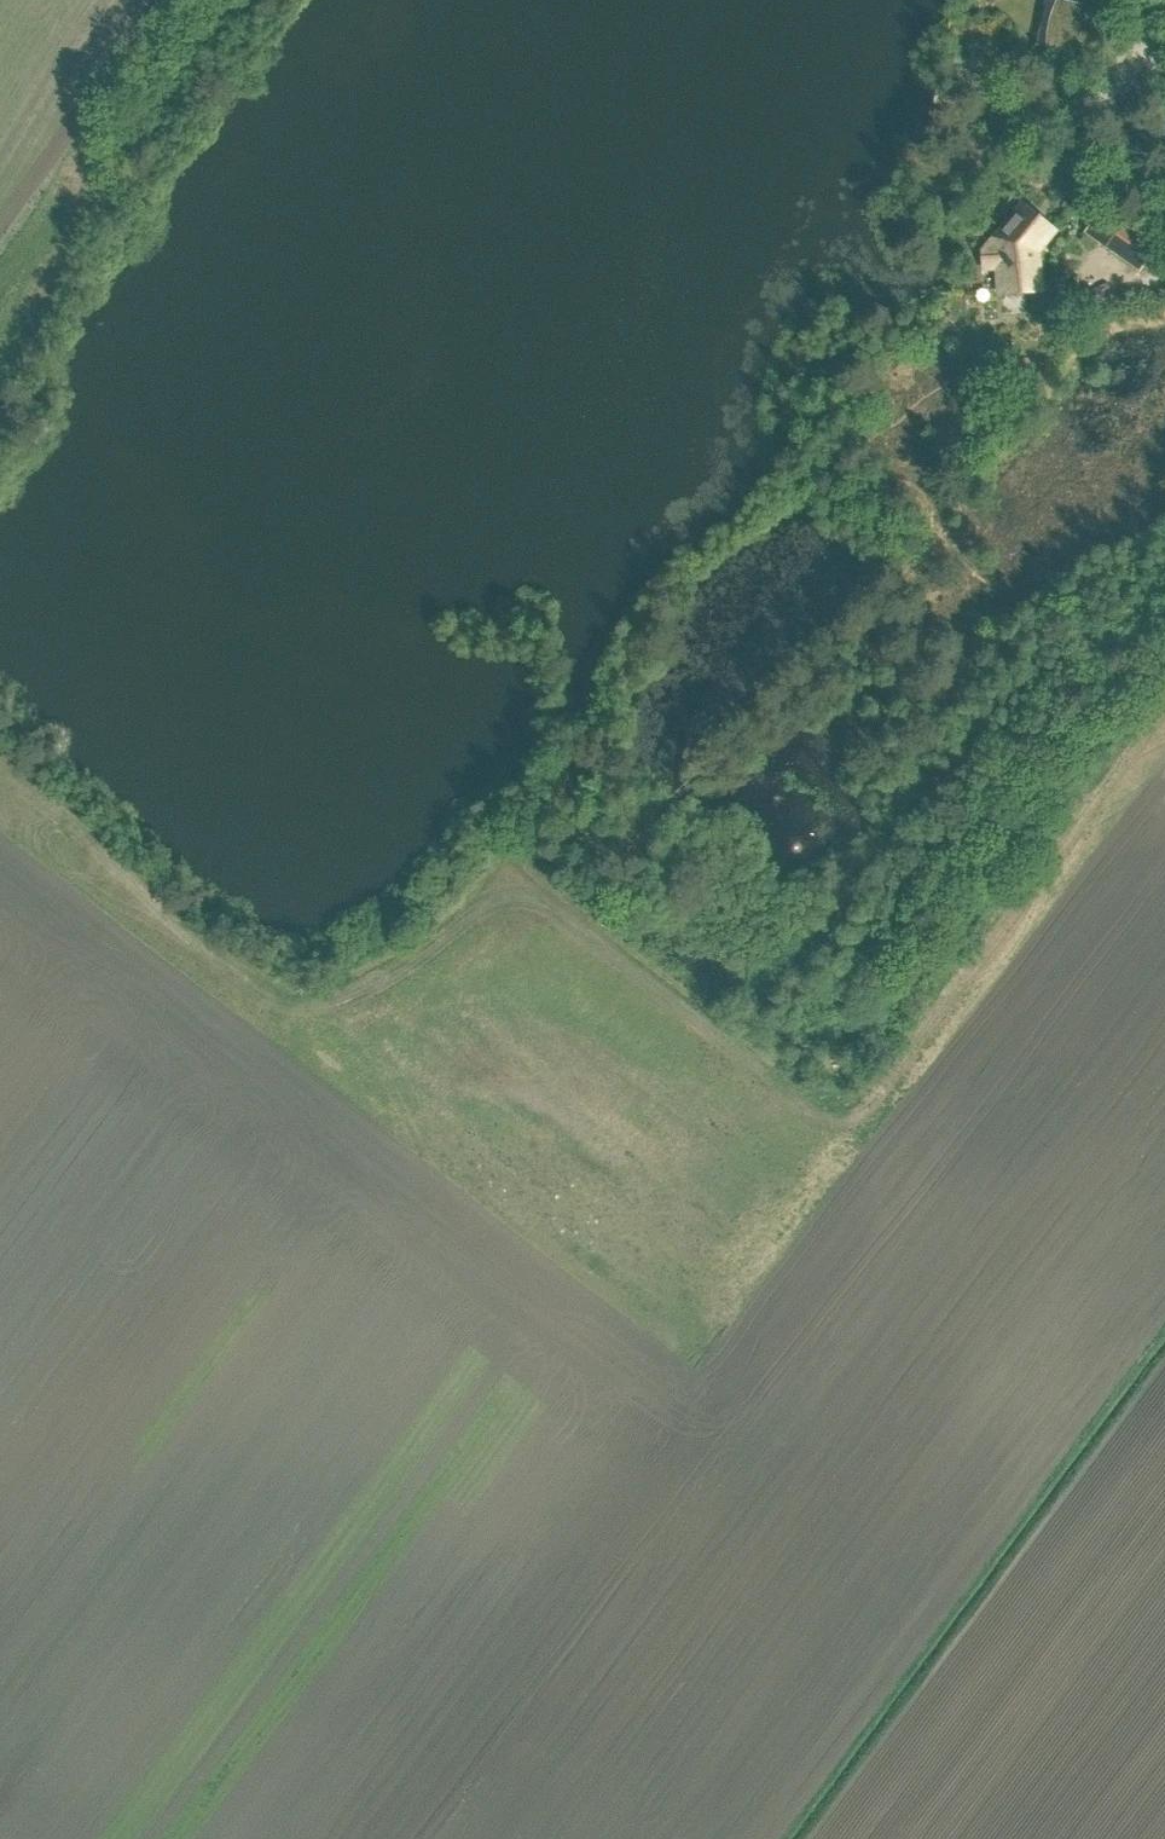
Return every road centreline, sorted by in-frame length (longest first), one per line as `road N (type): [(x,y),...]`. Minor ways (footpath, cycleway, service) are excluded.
road 1 (track): [(1159,0),(1118,68),(1164,149)]

